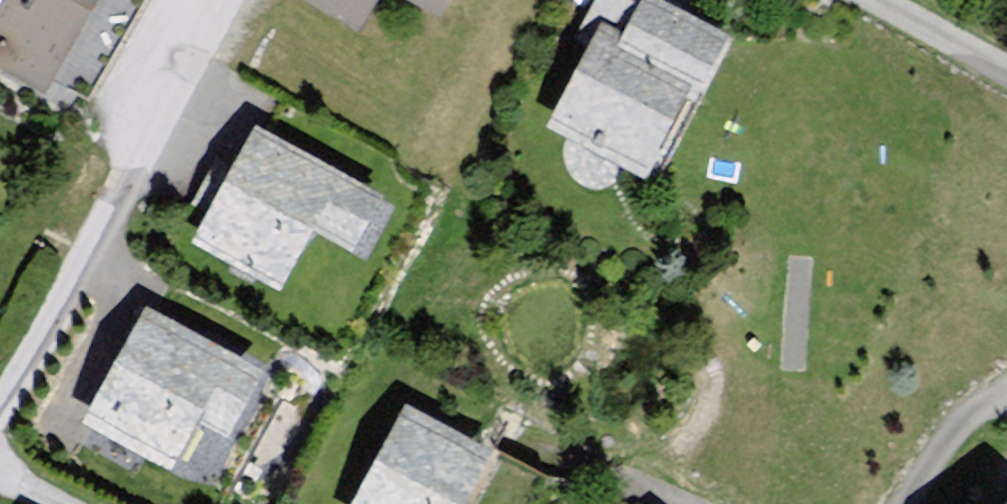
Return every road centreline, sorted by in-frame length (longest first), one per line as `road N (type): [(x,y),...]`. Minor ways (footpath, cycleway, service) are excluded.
road 1 (residential): [(0,418),(232,0)]
road 2 (residential): [(845,0),(1006,82)]
road 3 (residential): [(1006,395),(965,430),(913,503)]

